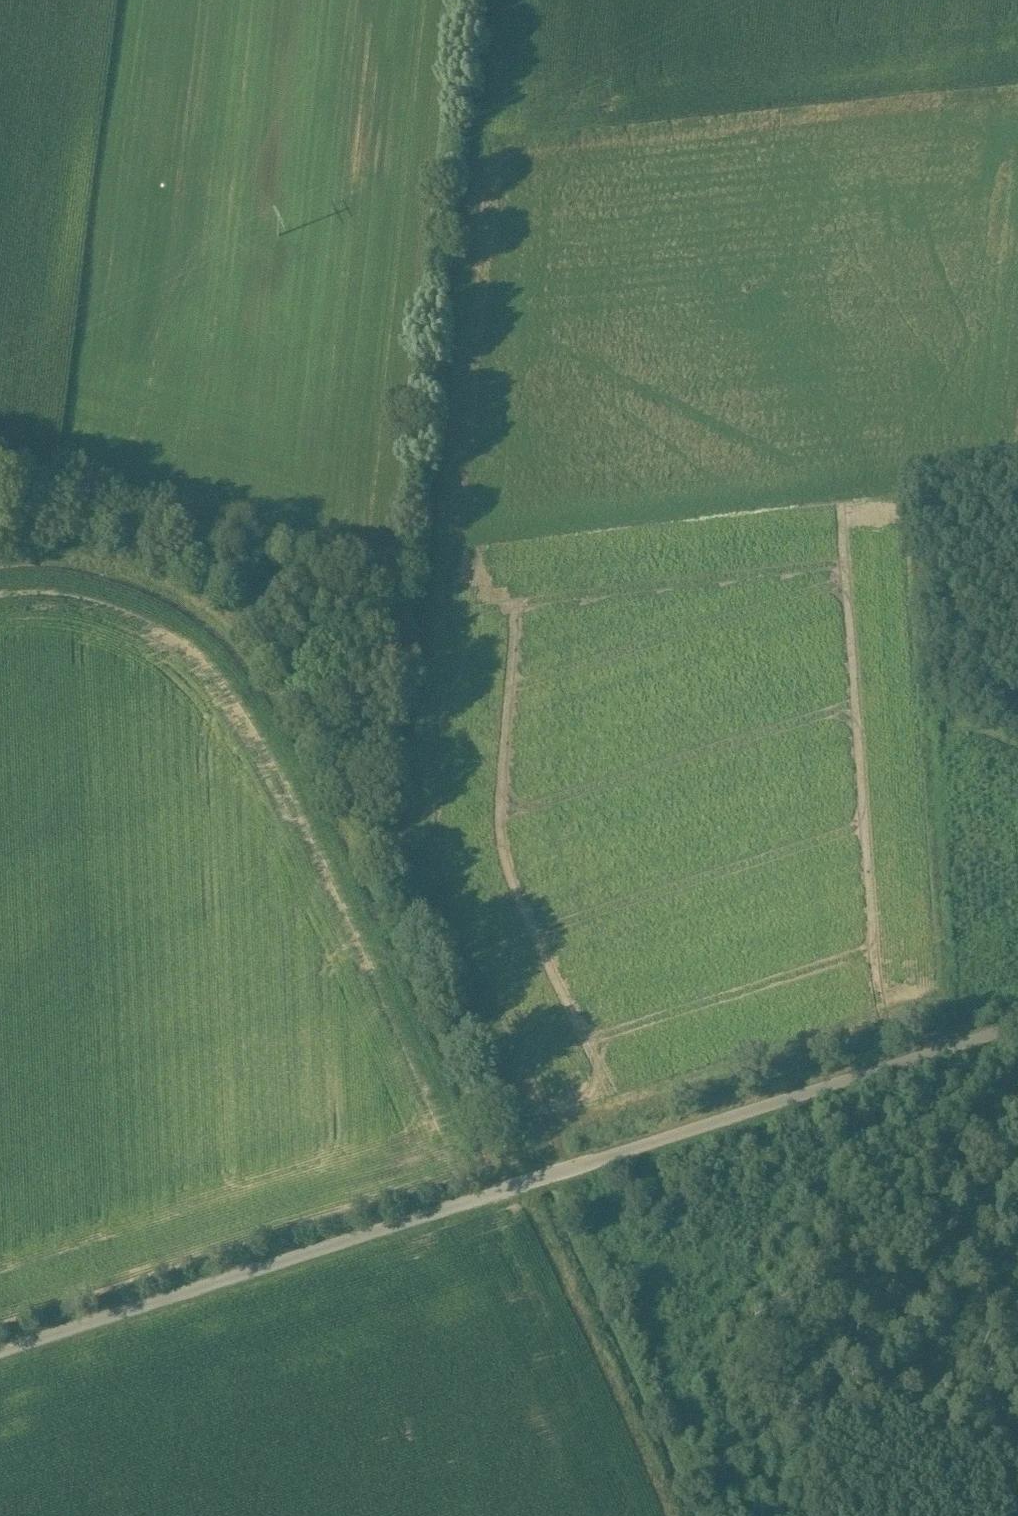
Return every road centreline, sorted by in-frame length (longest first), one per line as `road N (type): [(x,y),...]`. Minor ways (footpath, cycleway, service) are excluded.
road 1 (unclassified): [(0,1351),(1017,1027)]

